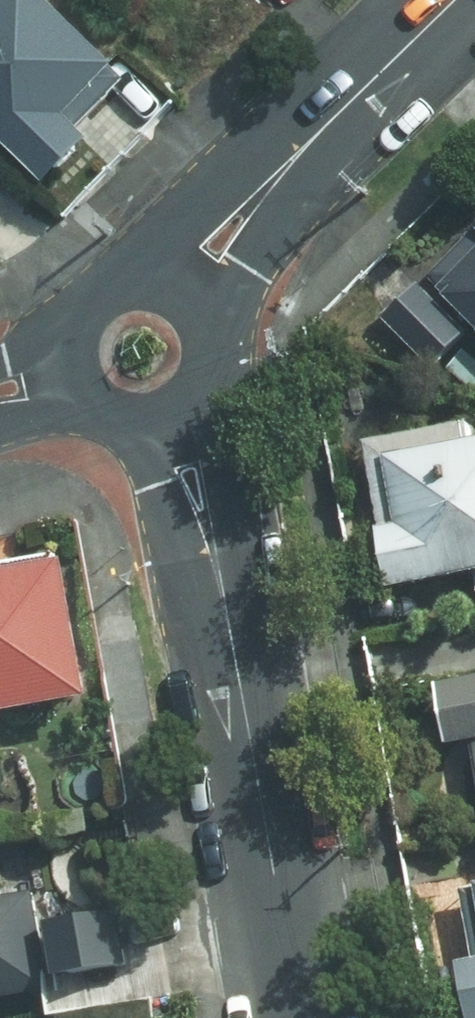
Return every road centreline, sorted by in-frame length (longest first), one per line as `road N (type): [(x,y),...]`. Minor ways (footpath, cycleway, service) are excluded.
road 1 (tertiary): [(300,1017),(224,610)]
road 2 (tertiary): [(159,266),(315,140)]
road 3 (tertiary): [(315,140),(458,0)]
road 4 (tertiary): [(209,412),(224,610)]
road 5 (tertiary): [(315,140),(222,308)]
road 6 (tertiary): [(224,610),(142,438)]
road 7 (tertiary): [(61,341),(70,313),(101,279),(159,266)]

